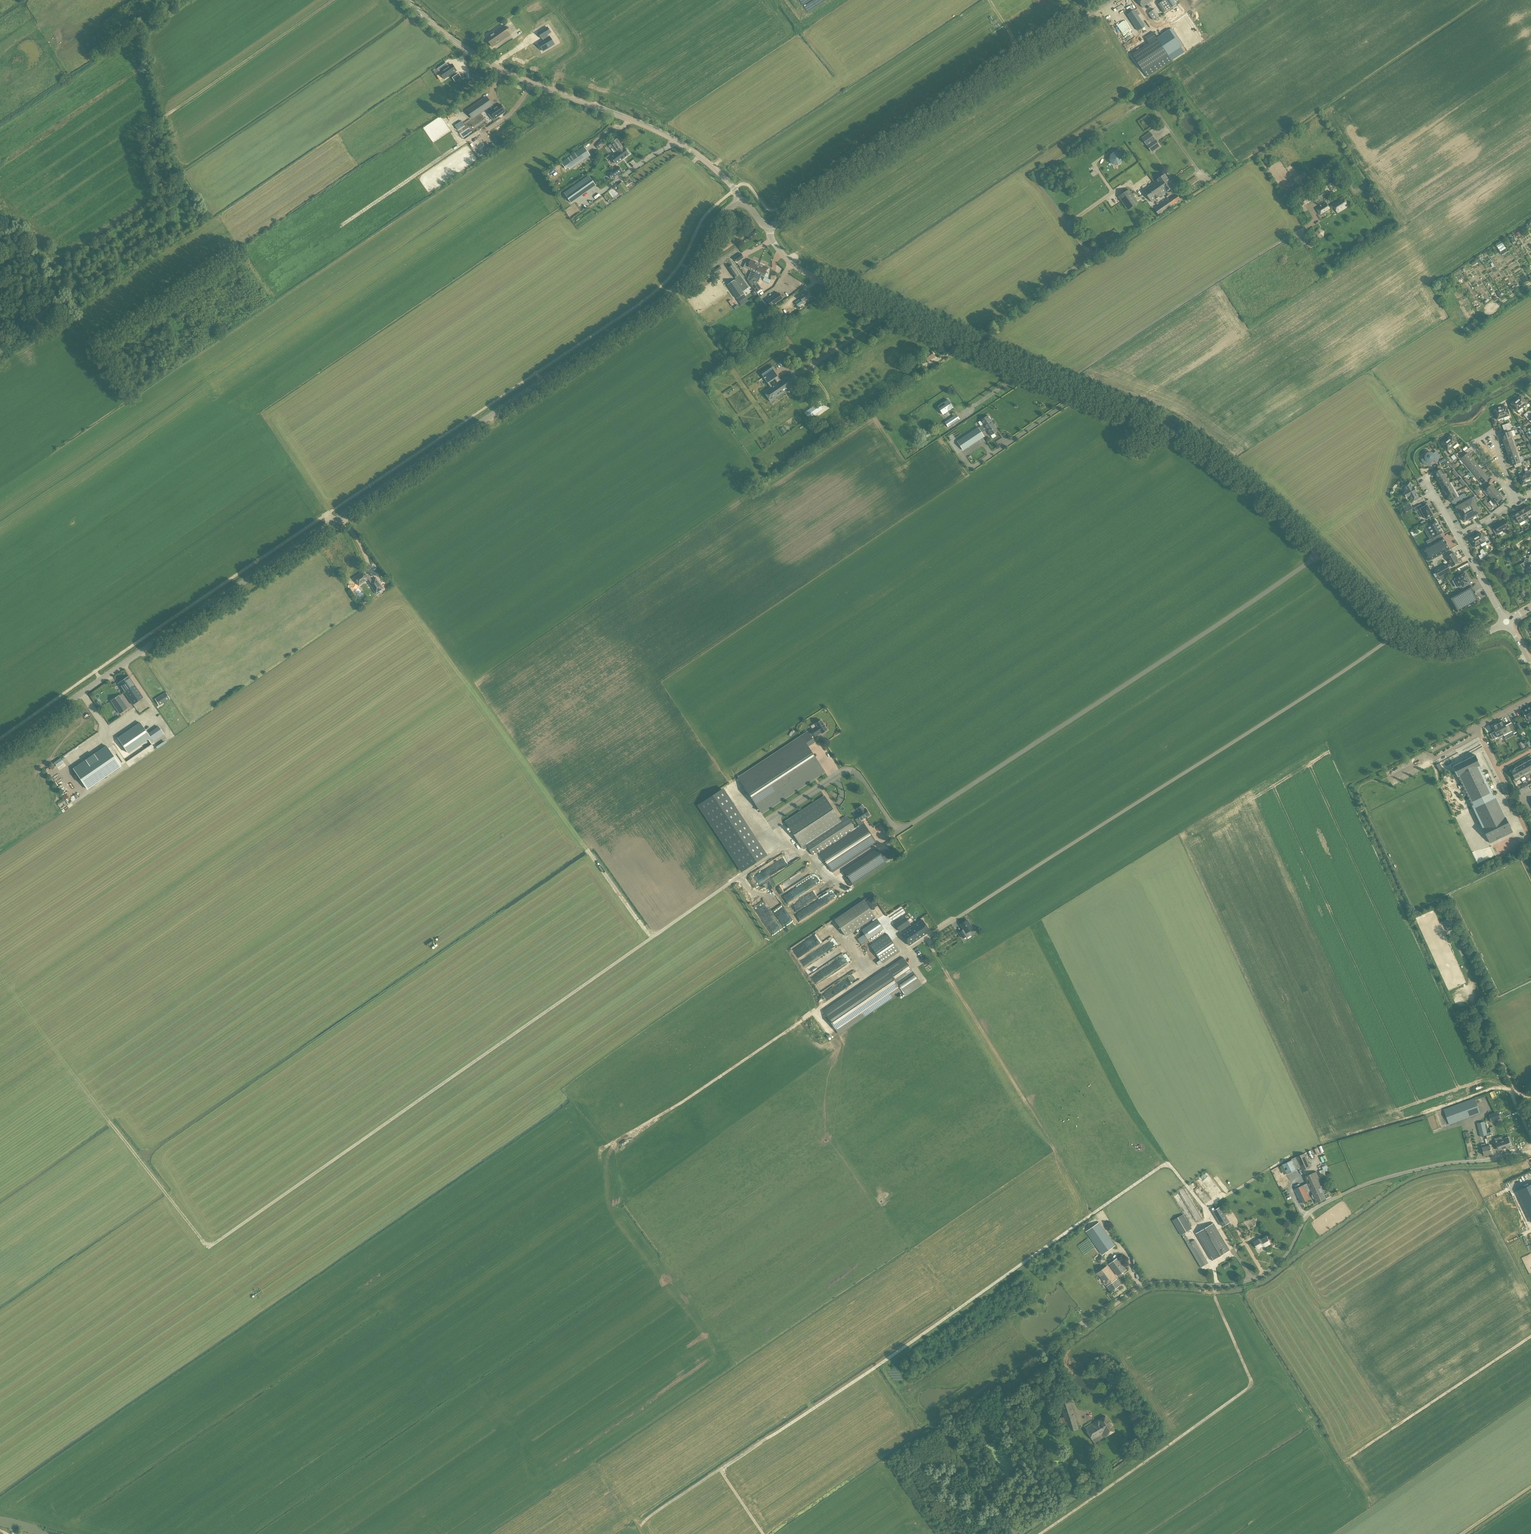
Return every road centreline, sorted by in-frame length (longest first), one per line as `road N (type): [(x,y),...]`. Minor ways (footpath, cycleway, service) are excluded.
road 1 (track): [(16,999),(208,1248),(609,969),(653,936),(470,674)]
road 2 (tertiary): [(0,750),(657,303),(720,216),(739,203)]
road 3 (tertiary): [(769,226),(787,258),(817,279),(1178,435),(1251,488),(1413,640),(1450,646),(1507,621)]
road 4 (track): [(1216,1285),(1193,1233),(1205,1208),(1173,1168),(1161,1166),(721,1470),(763,1533)]
road 5 (unclassified): [(1147,1284),(1254,1279),(1278,1263),(1310,1213),(1329,1201),(1412,1171),(1530,1151)]
road 6 (tertiary): [(769,226),(1110,0)]
road 7 (tertiary): [(739,203),(712,167),(674,140),(499,69),(405,0)]
road 8 (track): [(1041,1533),(1251,1387),(1216,1285)]
road 9 (track): [(186,239),(152,127),(333,0)]
road 10 (track): [(1317,221),(1144,329),(1065,388)]
road 11 (track): [(1291,1495),(1530,1336)]
road 12 (track): [(827,1004),(604,1148)]
road 13 (track): [(653,936),(789,845)]
road 14 (track): [(1311,545),(1378,494),(1393,446),(1415,430)]
road 15 (track): [(341,226),(466,141)]
road 16 (residential): [(1510,487),(1489,433),(1473,445),(1506,487)]
road 17 (track): [(587,0),(545,26),(537,20),(481,59)]
road 18 (track): [(1130,111),(1118,91),(1133,69),(1097,8)]

